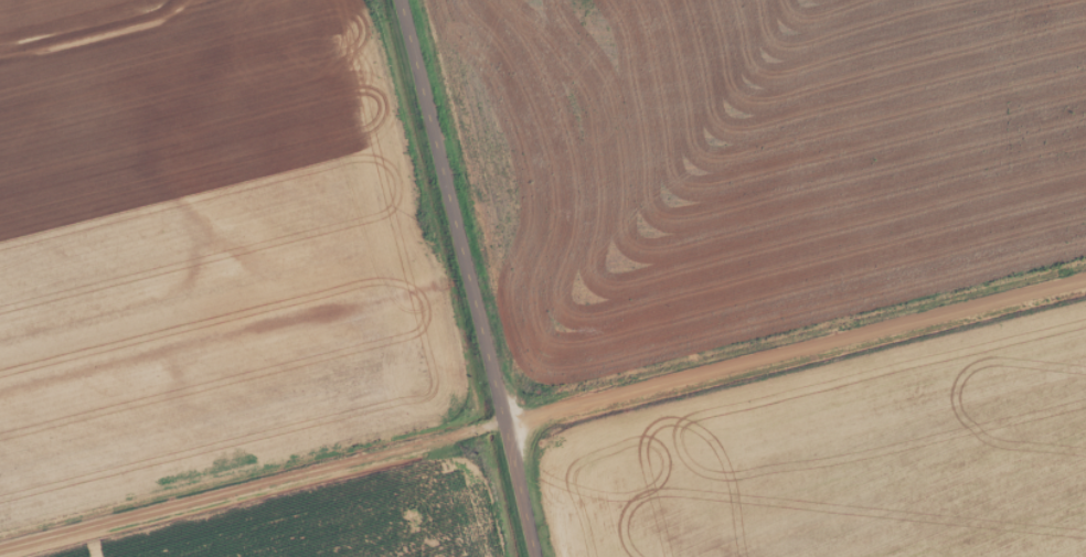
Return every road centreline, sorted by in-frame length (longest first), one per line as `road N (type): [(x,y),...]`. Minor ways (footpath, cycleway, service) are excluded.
road 1 (residential): [(0,546),(1085,276)]
road 2 (tertiary): [(403,0),(539,556)]

